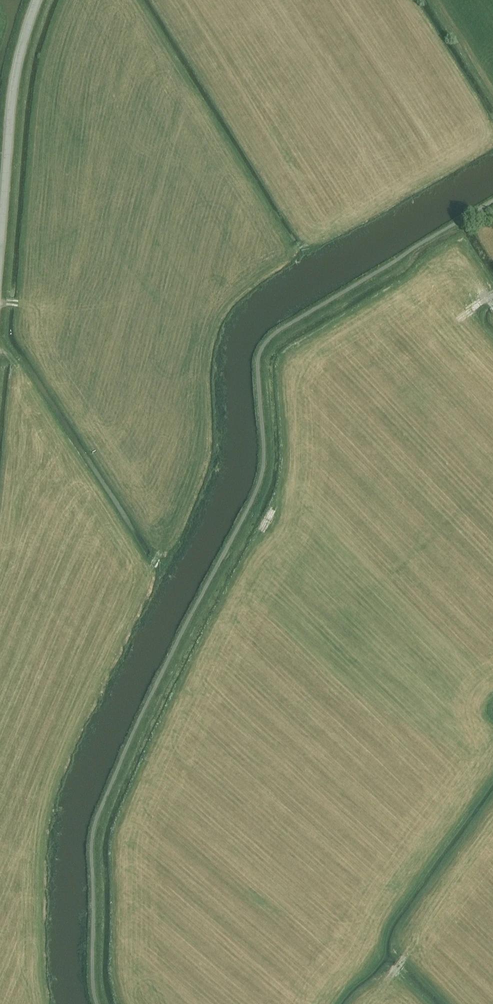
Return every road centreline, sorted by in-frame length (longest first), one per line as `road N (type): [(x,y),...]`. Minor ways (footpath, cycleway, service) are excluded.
road 1 (tertiary): [(0,251),(14,86),(37,0)]

